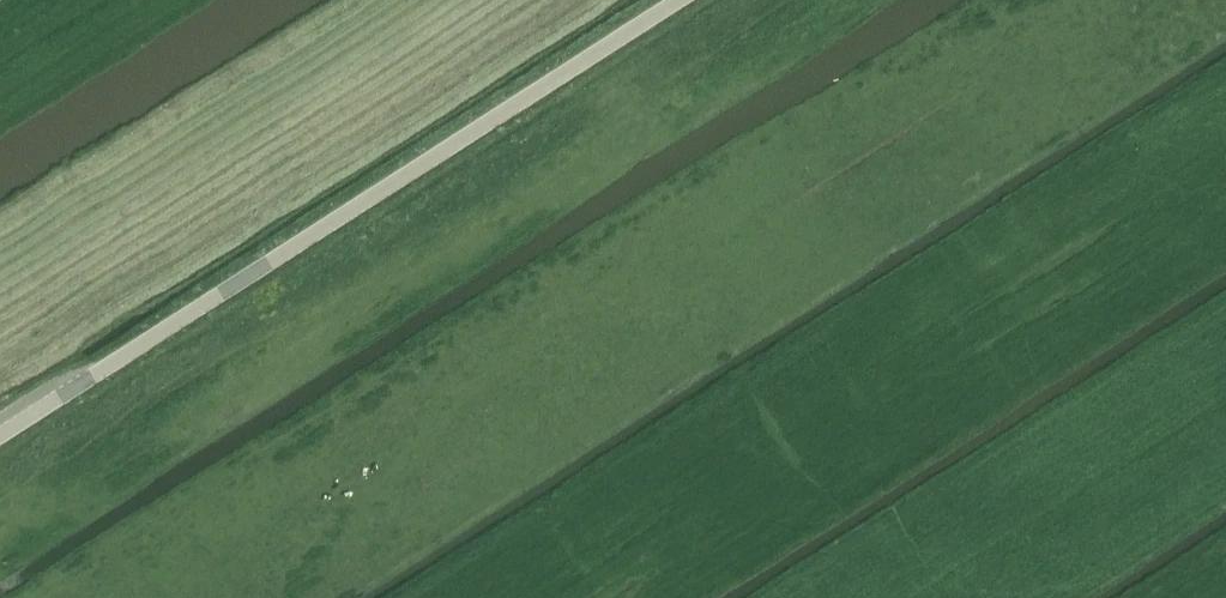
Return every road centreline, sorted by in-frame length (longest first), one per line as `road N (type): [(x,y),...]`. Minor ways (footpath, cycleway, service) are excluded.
road 1 (unclassified): [(0,430),(670,0)]

